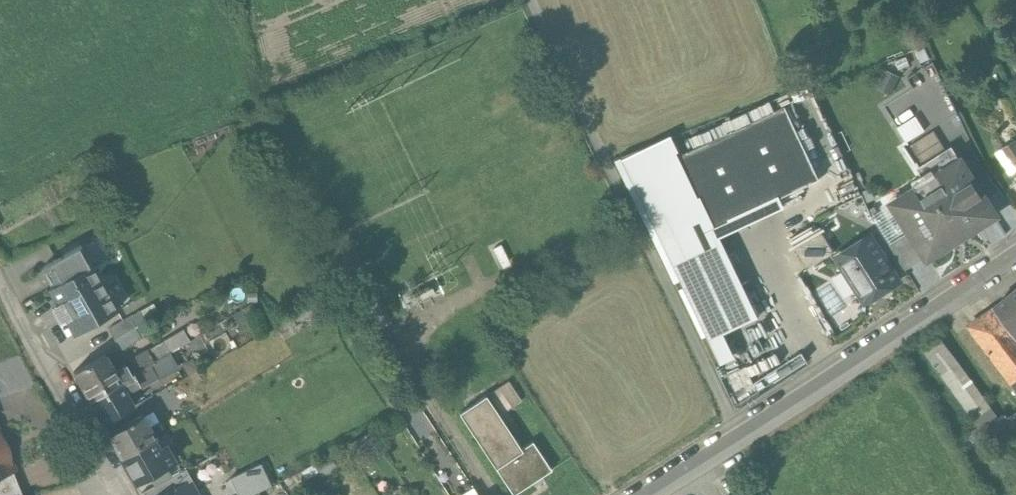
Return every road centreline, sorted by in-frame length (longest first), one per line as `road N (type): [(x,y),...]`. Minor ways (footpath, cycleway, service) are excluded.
road 1 (residential): [(737,430),(536,0)]
road 2 (residential): [(1015,250),(737,430)]
road 3 (residential): [(119,494),(0,282)]
road 4 (residential): [(737,430),(633,494)]

